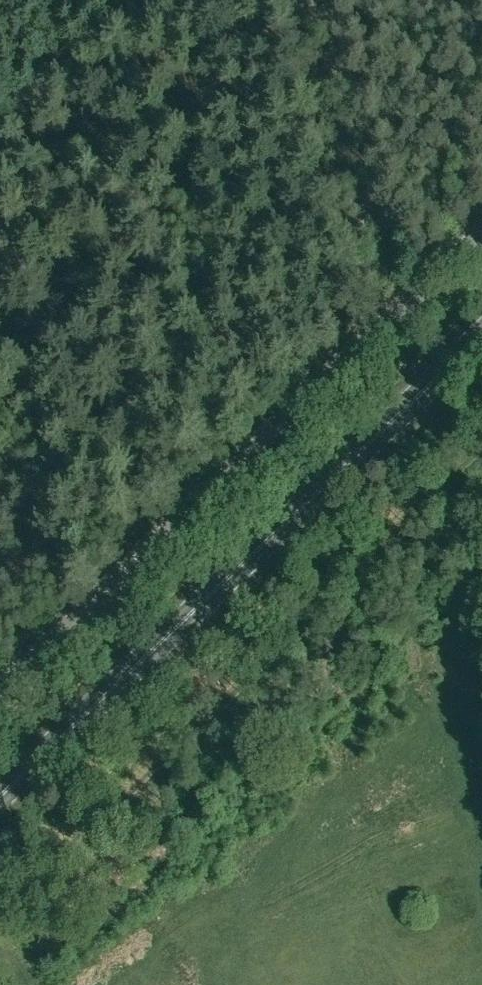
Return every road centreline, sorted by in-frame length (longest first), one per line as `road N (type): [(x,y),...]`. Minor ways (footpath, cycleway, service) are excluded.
road 1 (primary): [(0,801),(481,340)]
road 2 (unclassified): [(0,691),(481,231)]

